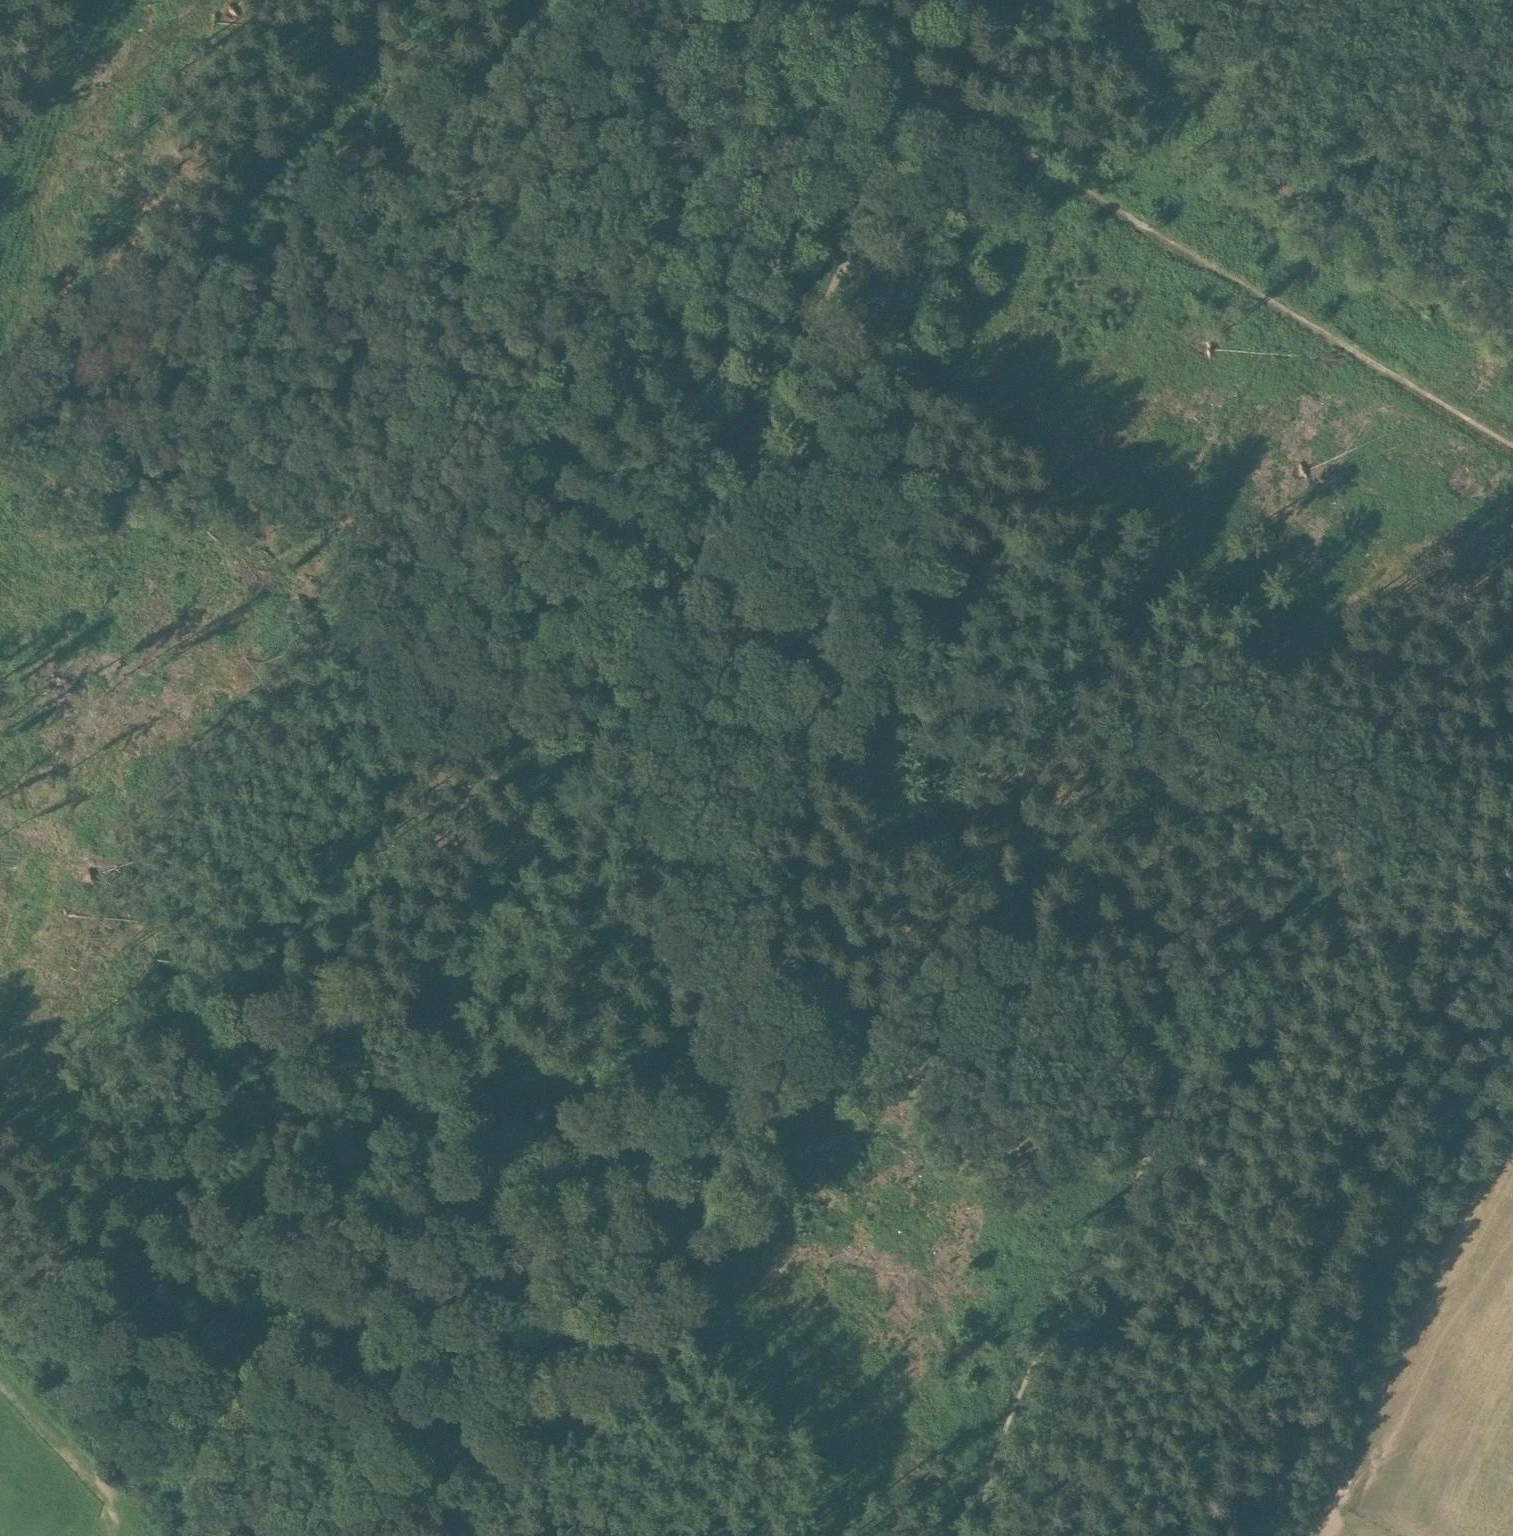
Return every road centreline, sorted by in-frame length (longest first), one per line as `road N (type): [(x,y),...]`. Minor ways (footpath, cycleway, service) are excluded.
road 1 (track): [(858,51),(886,105),(878,150),(555,793),(220,1429),(186,1499),(189,1535)]
road 2 (track): [(1512,764),(1174,1093),(1116,1232),(1015,1395),(977,1535)]
road 3 (track): [(769,0),(1218,262),(1370,357),(1512,461)]
road 4 (track): [(287,0),(79,289)]

